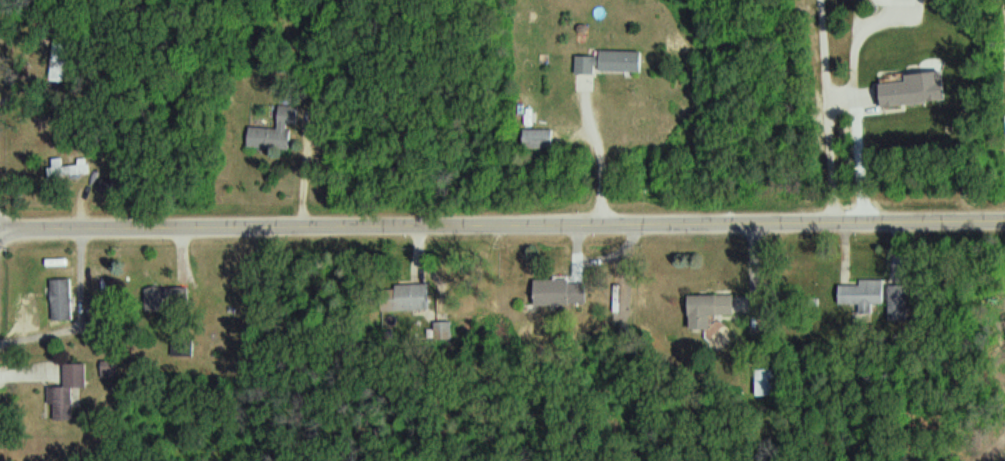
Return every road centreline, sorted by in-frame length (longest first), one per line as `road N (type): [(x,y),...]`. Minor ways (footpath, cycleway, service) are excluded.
road 1 (residential): [(0,226),(1004,215)]

